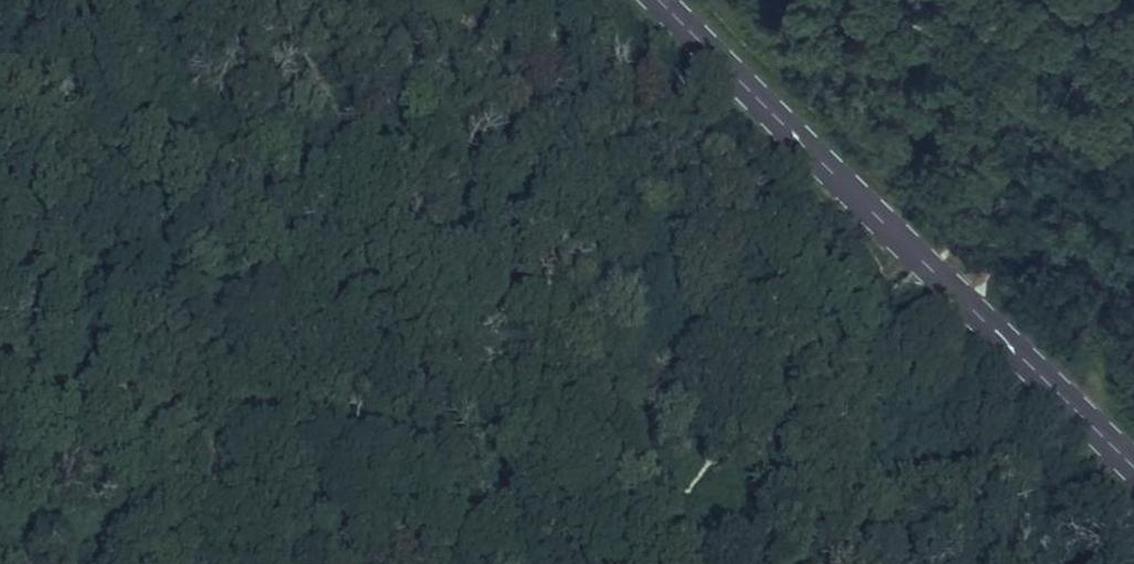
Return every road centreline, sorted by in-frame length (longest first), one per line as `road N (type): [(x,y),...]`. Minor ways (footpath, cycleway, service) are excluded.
road 1 (secondary): [(654,0),(1133,476)]

